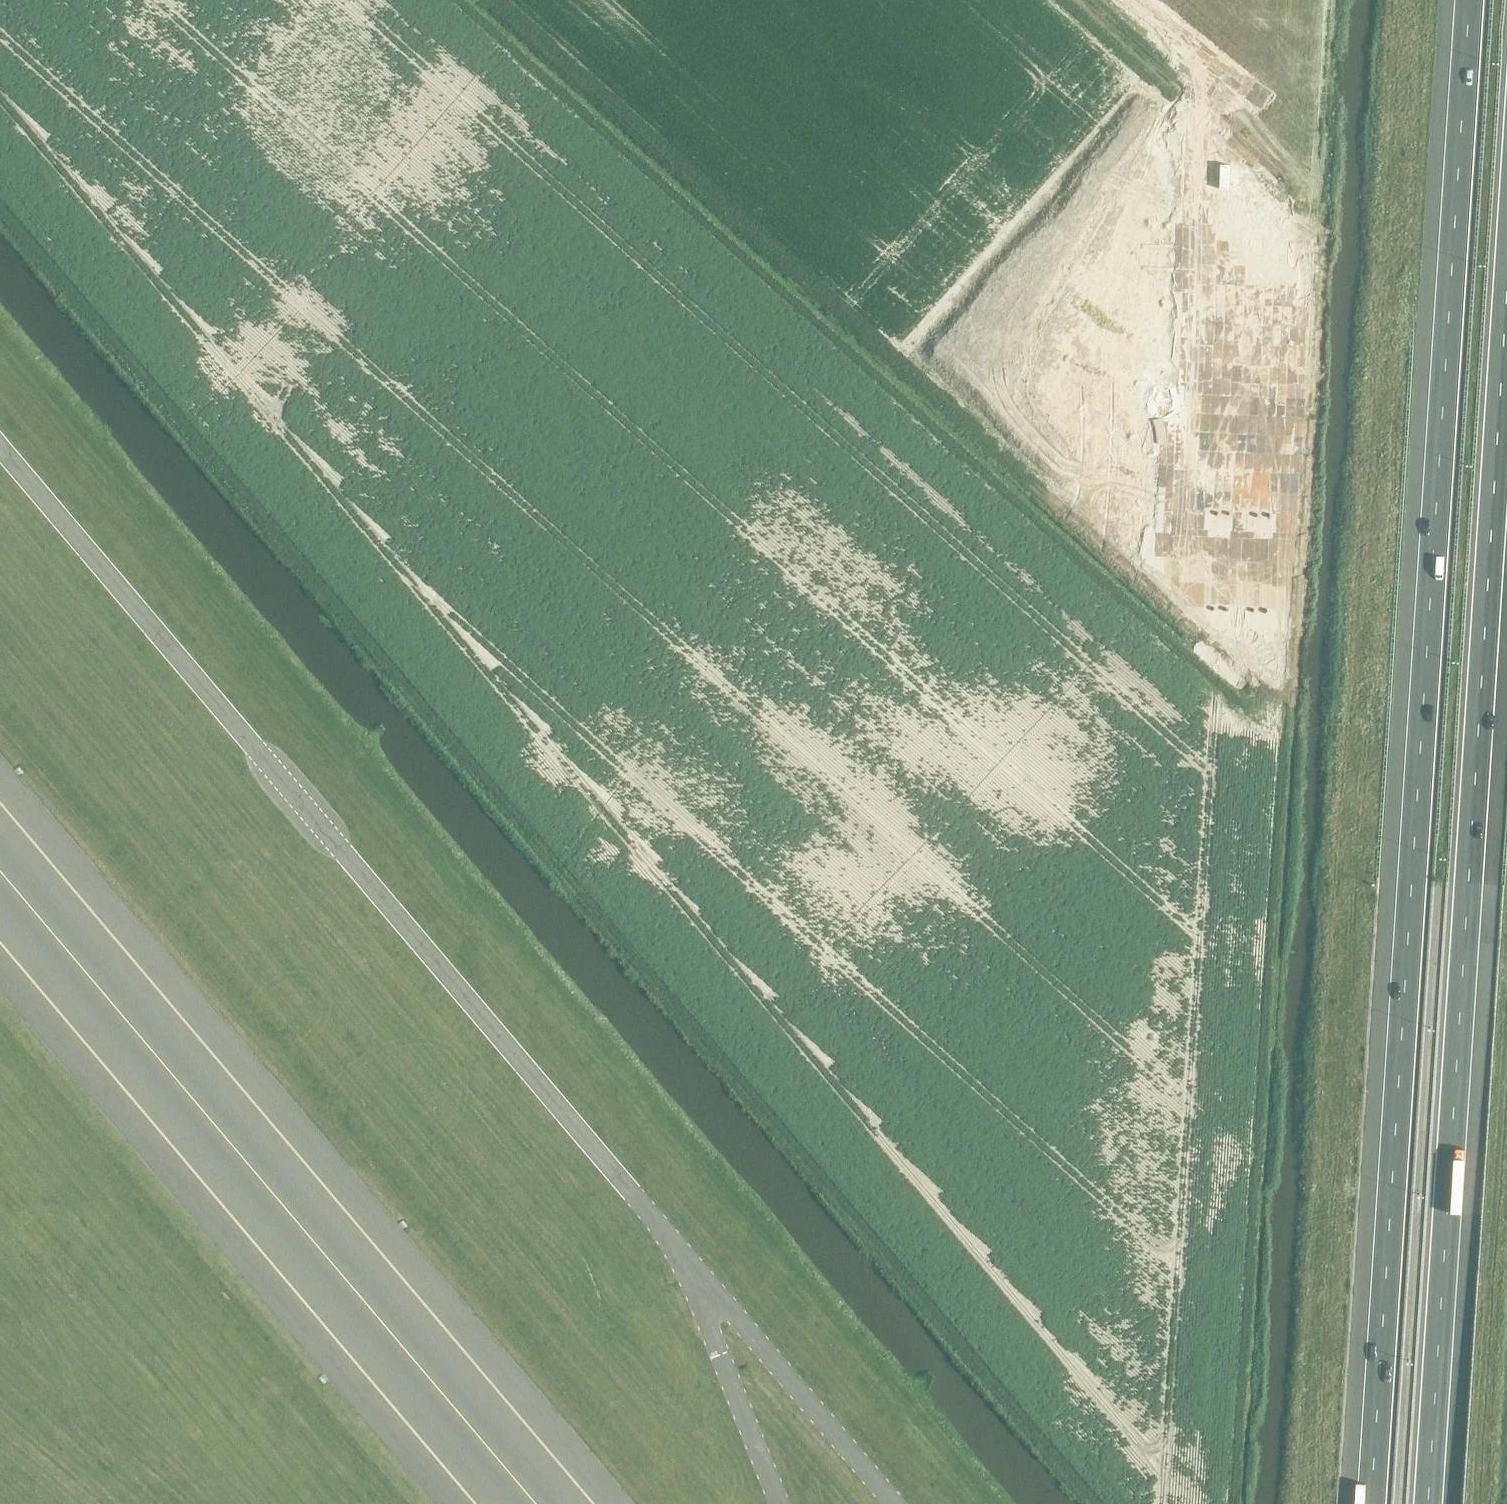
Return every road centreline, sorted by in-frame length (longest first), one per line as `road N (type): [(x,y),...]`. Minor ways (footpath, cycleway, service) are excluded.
road 1 (motorway): [(1470,0),(1371,1503)]
road 2 (motorway): [(1430,1503),(1506,302)]

